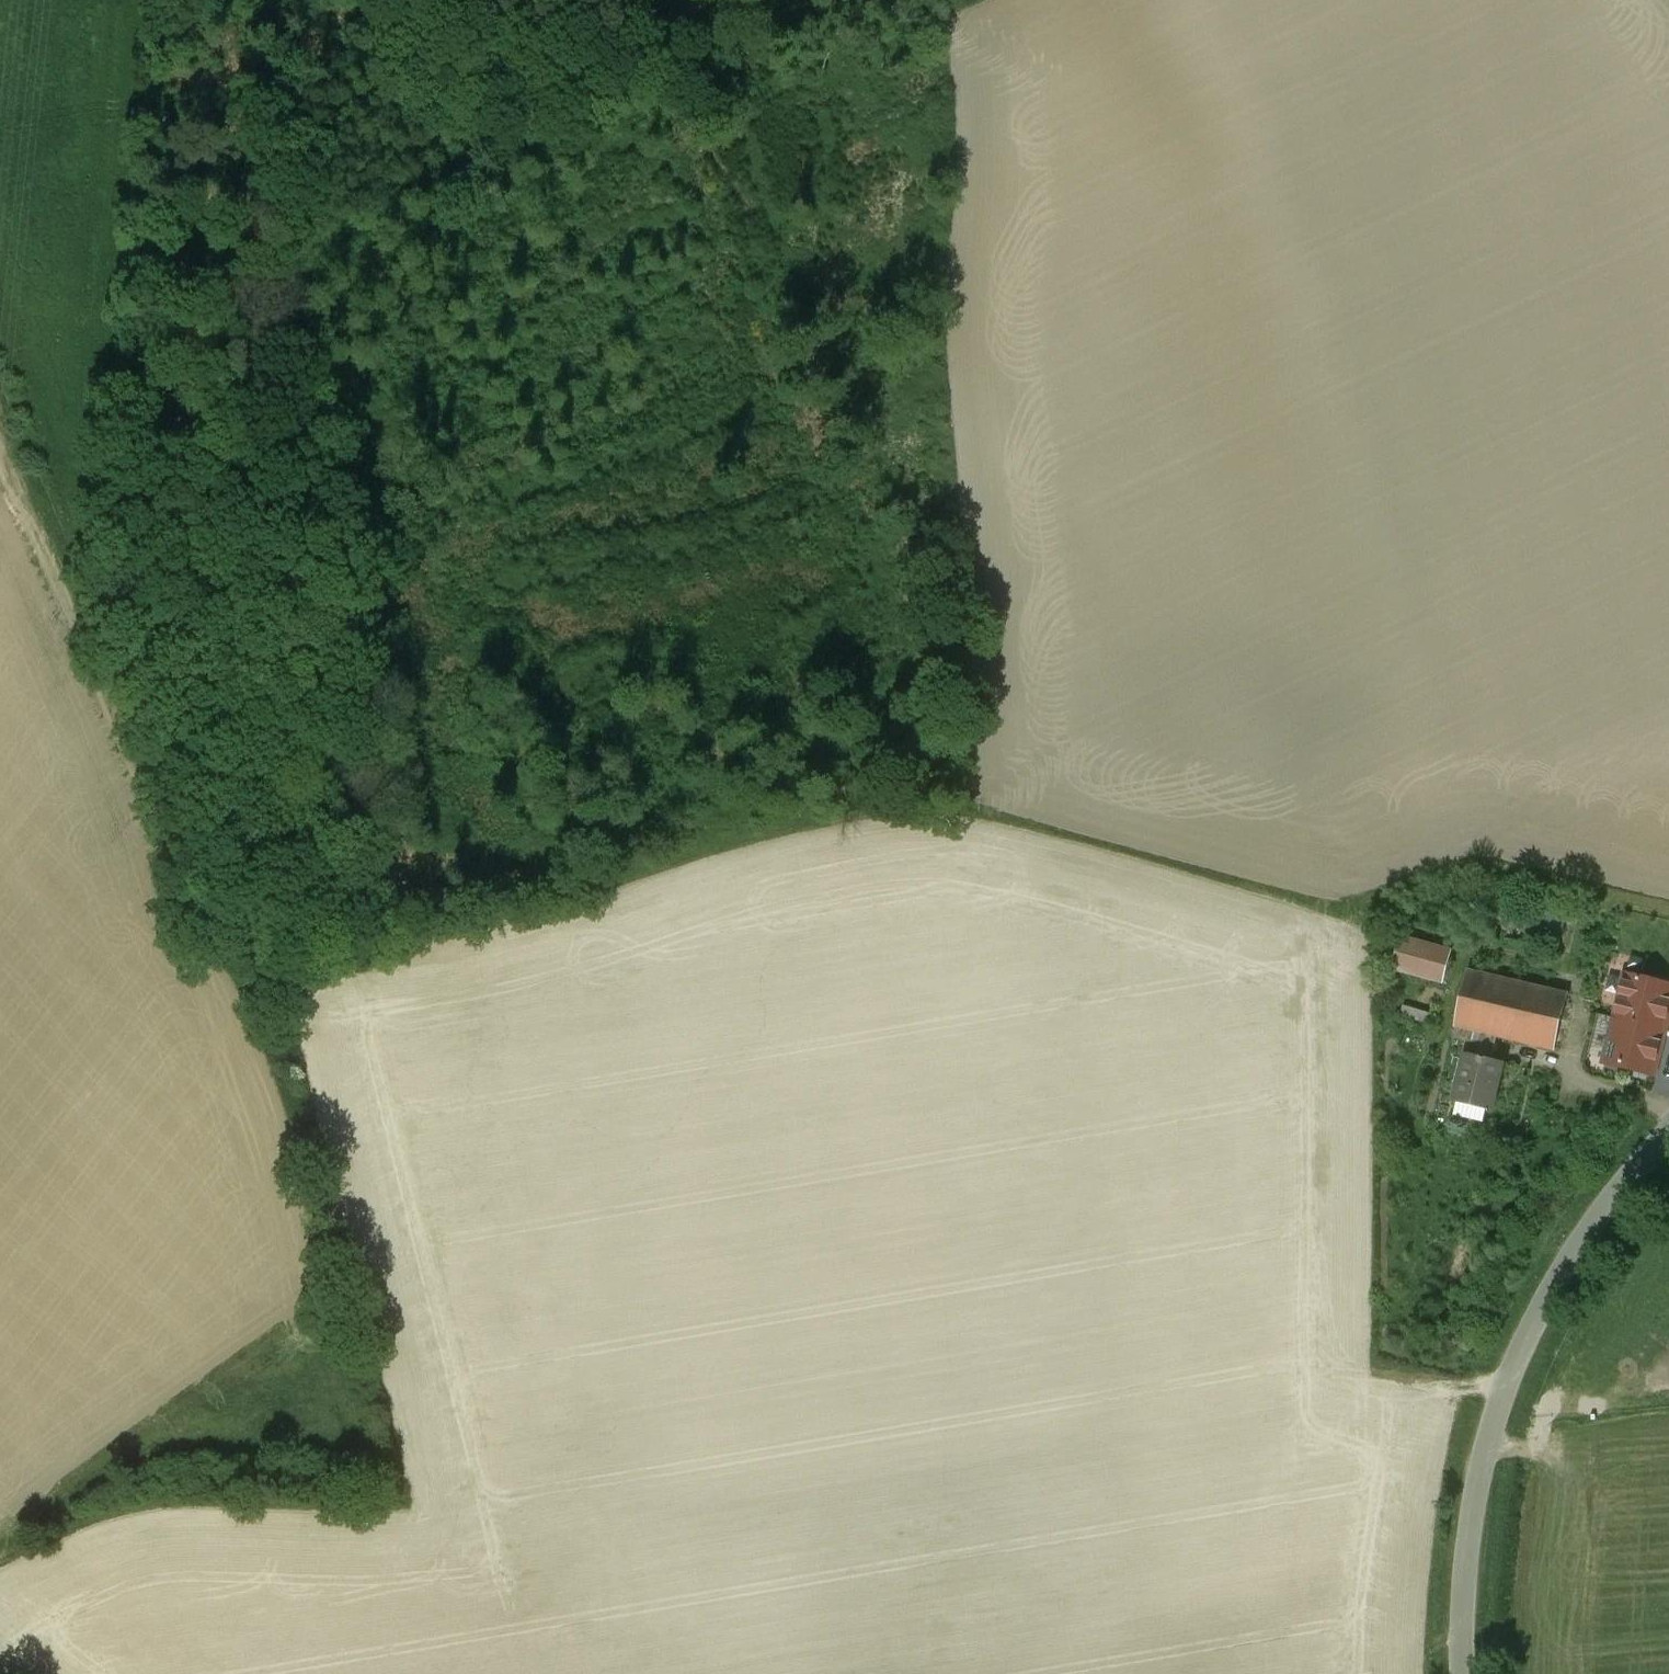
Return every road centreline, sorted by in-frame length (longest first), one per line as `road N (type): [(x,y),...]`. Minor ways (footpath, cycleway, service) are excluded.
road 1 (unclassified): [(1668,1133),(1564,1269),(1494,1424),(1465,1587),(1463,1673)]
road 2 (track): [(0,450),(136,776),(198,961)]

